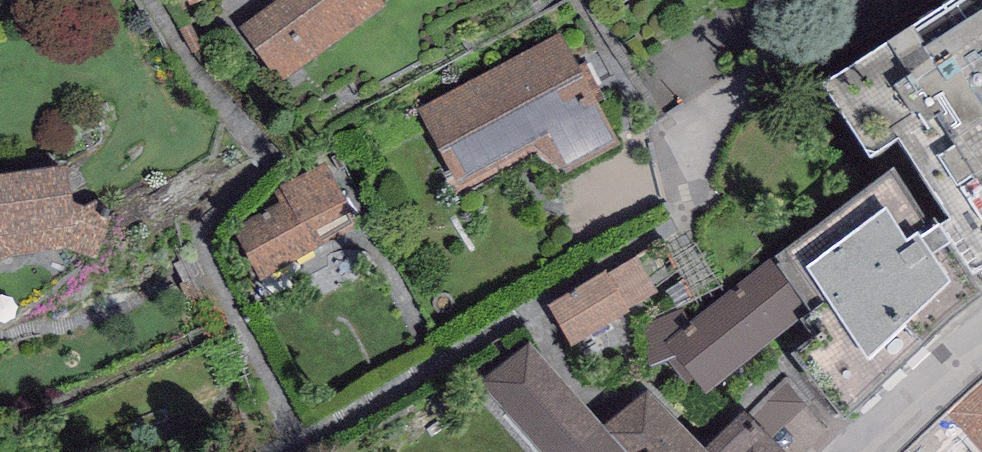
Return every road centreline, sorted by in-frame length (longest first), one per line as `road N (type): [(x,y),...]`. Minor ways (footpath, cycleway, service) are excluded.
road 1 (residential): [(856,451),(981,342)]

